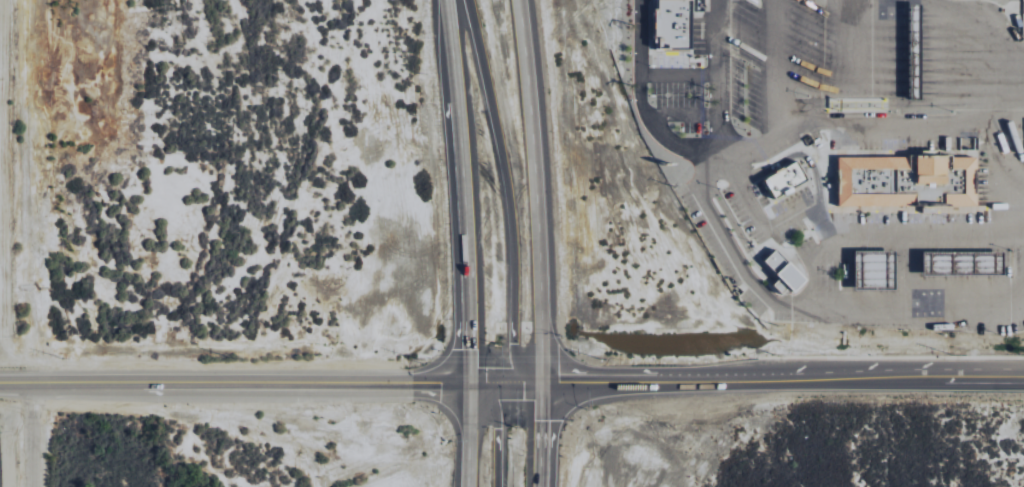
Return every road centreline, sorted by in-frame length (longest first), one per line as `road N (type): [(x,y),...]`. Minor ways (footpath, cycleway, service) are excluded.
road 1 (tertiary): [(463,384),(1023,380)]
road 2 (residential): [(6,486),(5,0)]
road 3 (secondary): [(0,383),(463,384)]
road 4 (trunk): [(465,0),(503,178),(513,346),(543,384)]
road 5 (trunk): [(543,384),(520,0)]
road 6 (trunk): [(446,0),(463,384)]

